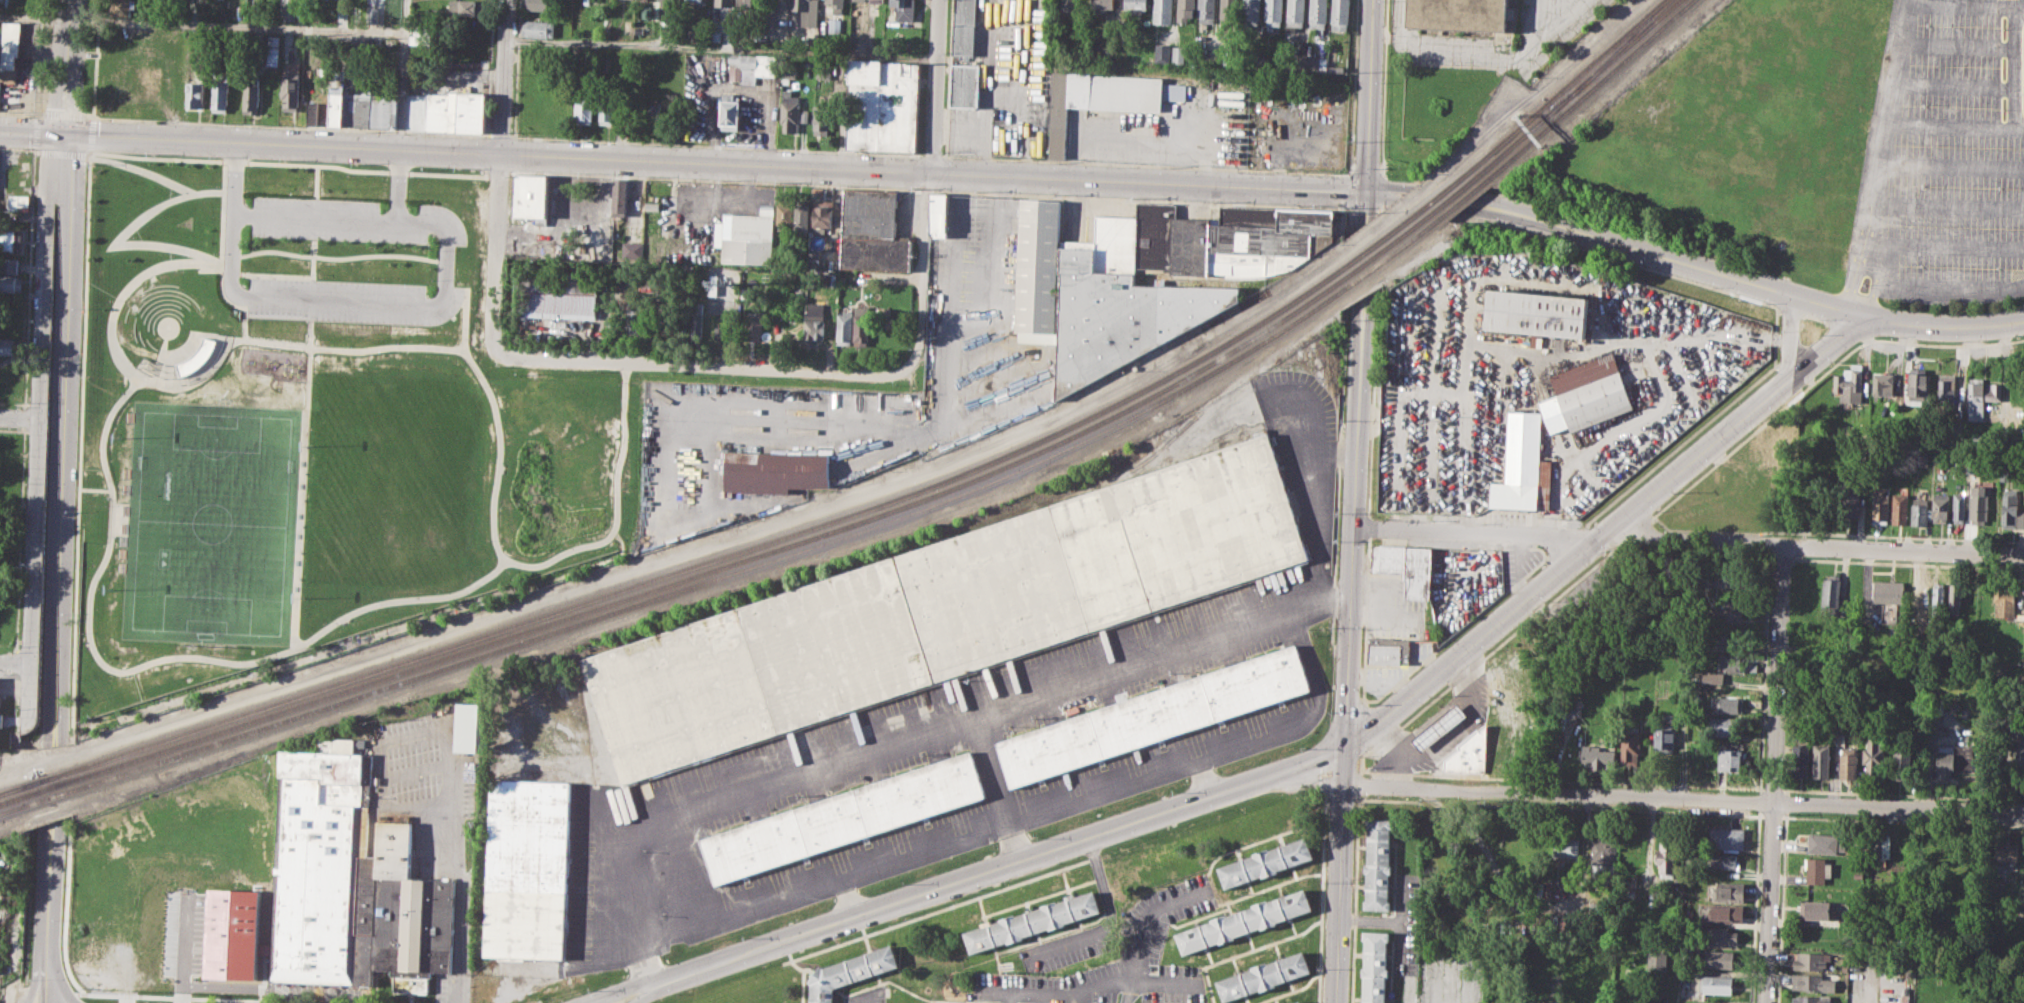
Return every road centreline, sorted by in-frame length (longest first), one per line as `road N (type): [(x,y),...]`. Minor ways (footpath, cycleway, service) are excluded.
road 1 (secondary): [(66,135),(1367,192)]
road 2 (tertiary): [(653,986),(1345,746)]
road 3 (tertiary): [(66,135),(54,747)]
road 4 (tertiary): [(1345,746),(1792,380)]
road 5 (residential): [(495,350),(880,375),(909,364),(920,335)]
road 6 (secondary): [(1364,299),(1345,746)]
road 7 (residential): [(1344,785),(1775,803)]
road 8 (residential): [(1353,529),(1783,544)]
road 9 (secondary): [(1470,204),(1868,318)]
road 10 (residential): [(1783,544),(1775,803)]
road 11 (secondary): [(1345,746),(1335,1002)]
road 12 (residential): [(1775,803),(2023,812)]
road 13 (residential): [(1783,544),(2023,555)]
road 14 (residential): [(1775,803),(1766,1002)]
road 15 (residential): [(501,153),(495,350)]
road 16 (secondary): [(1376,0),(1367,192)]
road 17 (tertiary): [(51,823),(47,1002)]
road 18 (residential): [(932,170),(937,0)]
road 19 (residential): [(920,335),(932,170)]
road 20 (secondary): [(1868,318),(1949,332),(2023,328)]
road 21 (residential): [(507,0),(501,153)]
road 22 (tertiary): [(73,0),(66,135)]

